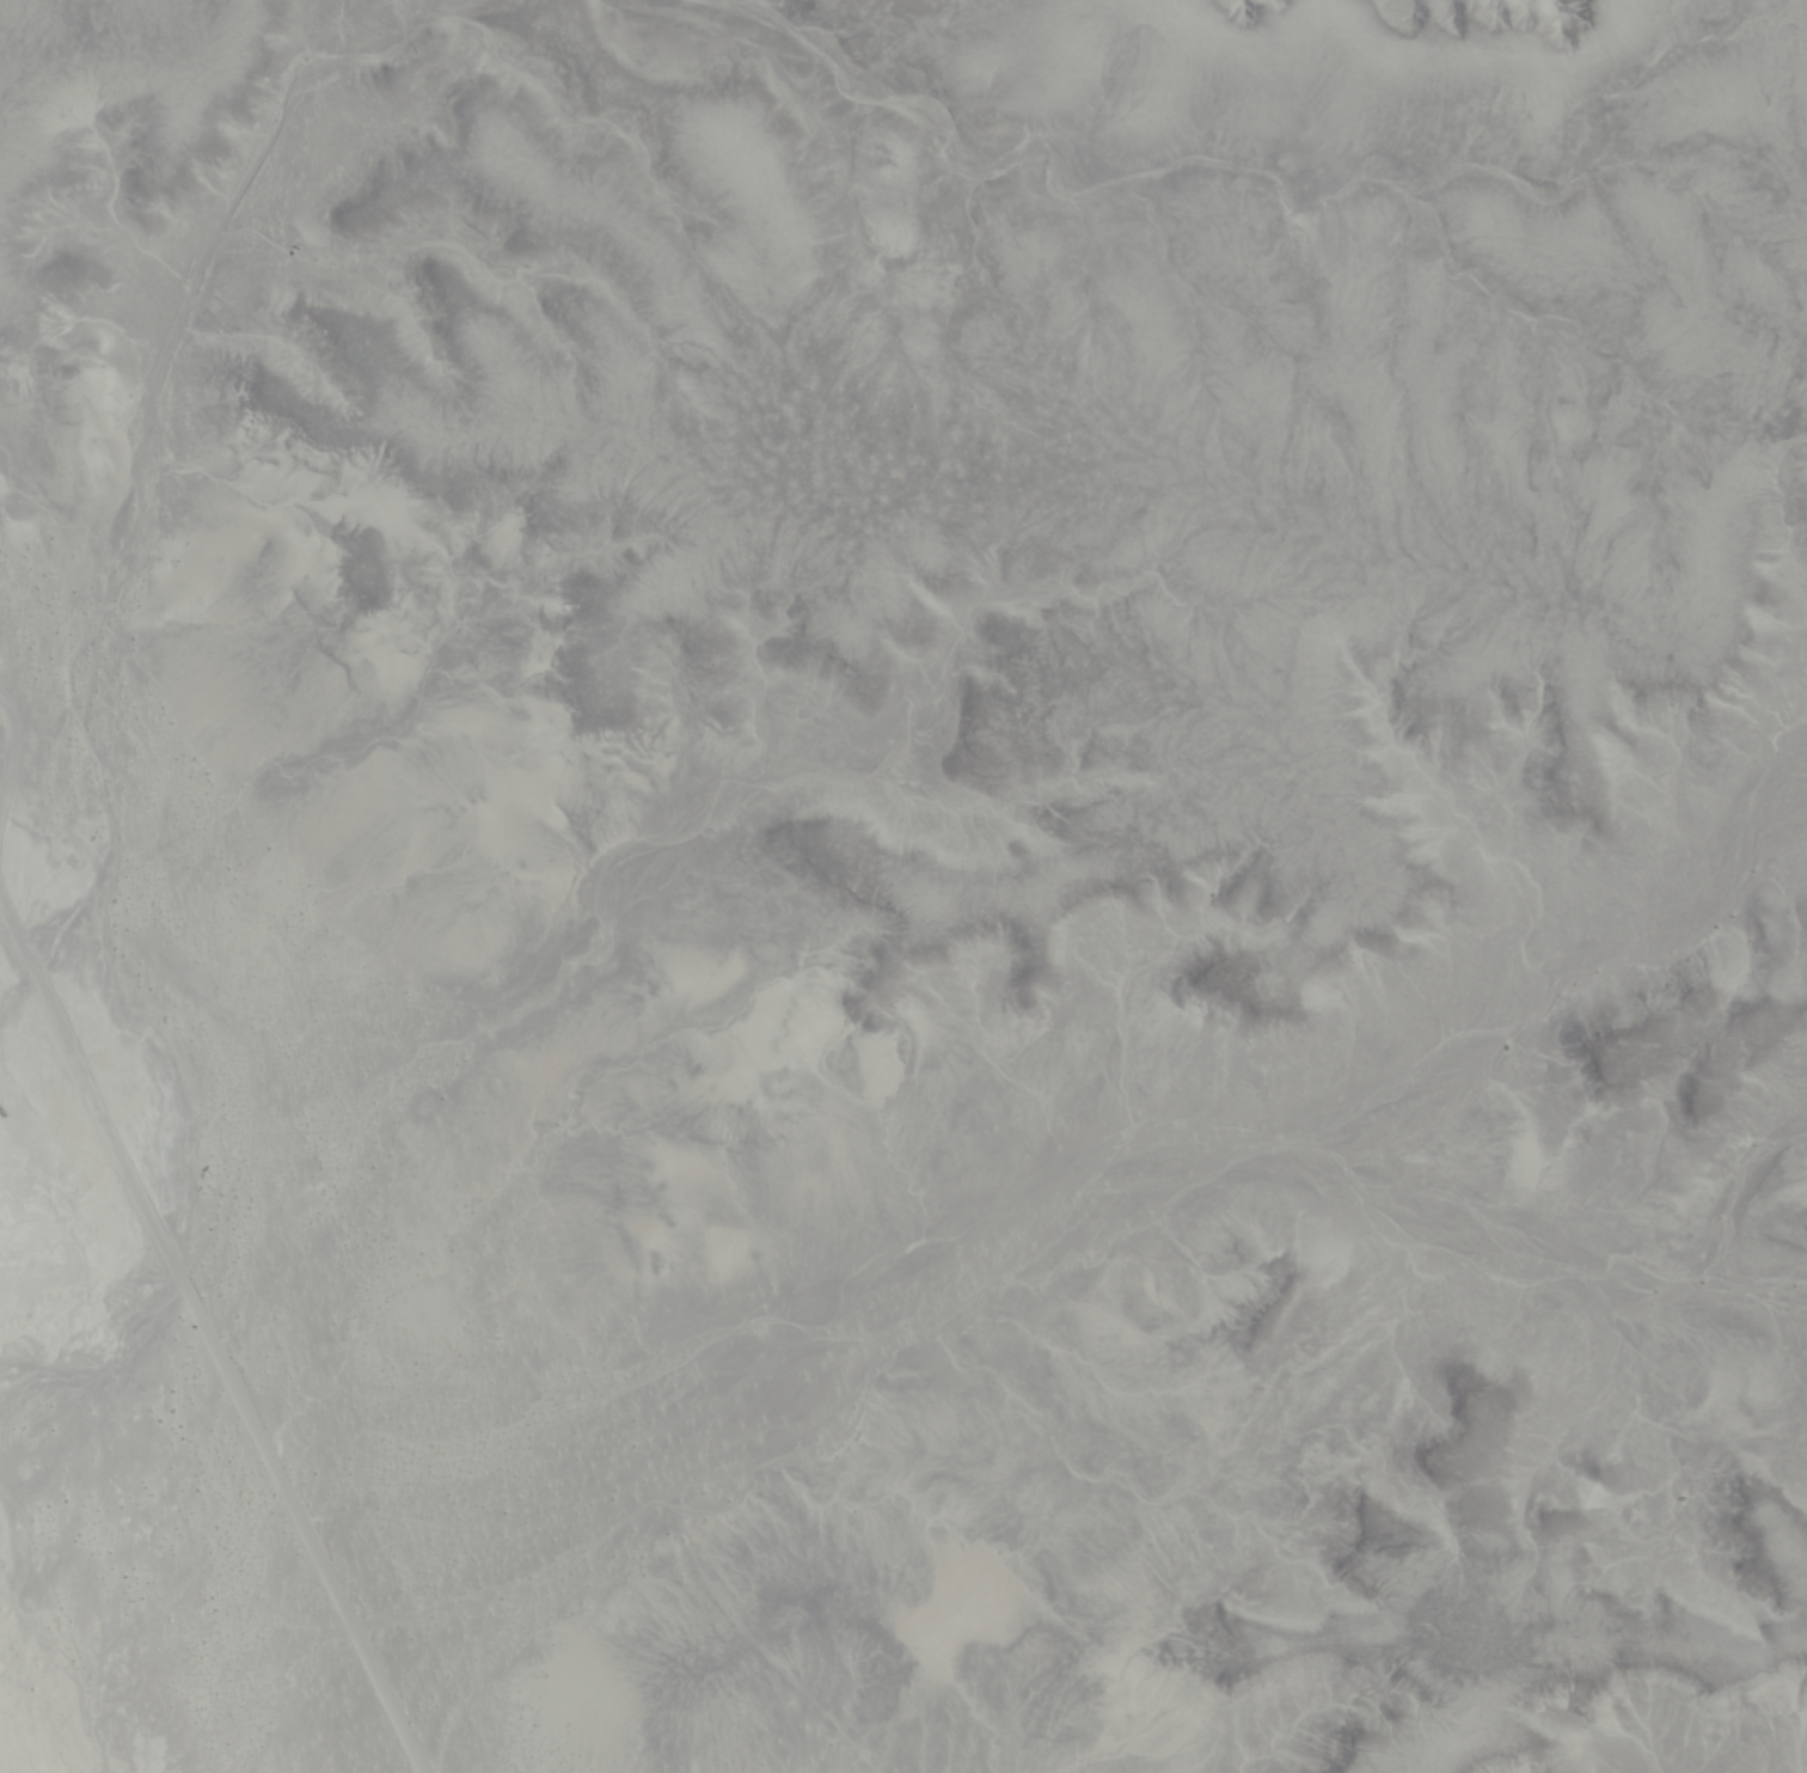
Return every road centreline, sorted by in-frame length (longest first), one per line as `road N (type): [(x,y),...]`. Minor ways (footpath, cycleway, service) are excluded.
road 1 (track): [(0,884),(59,992),(286,1498),(425,1772)]

